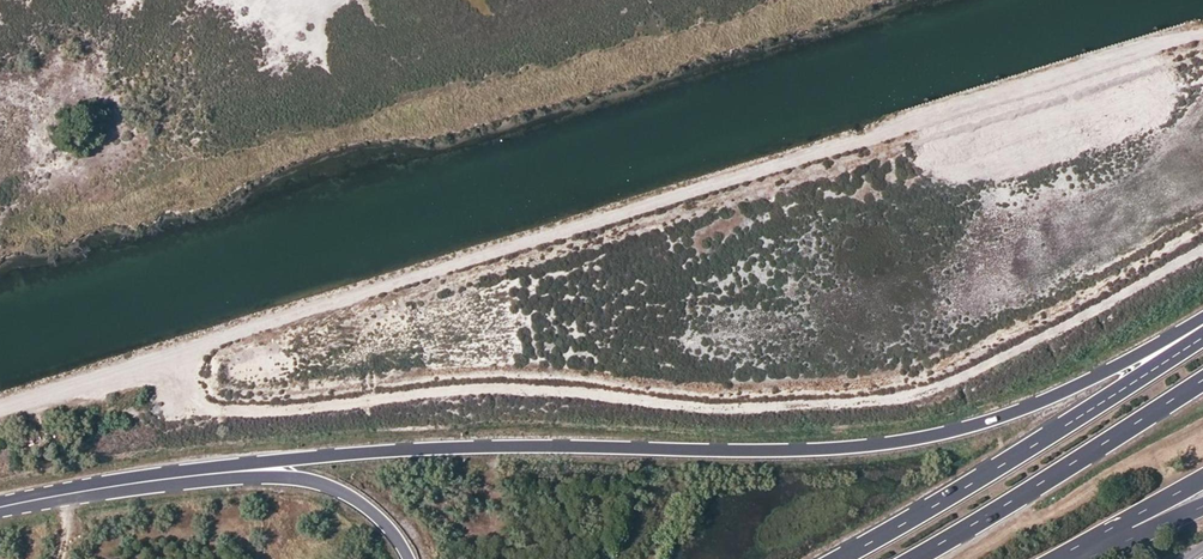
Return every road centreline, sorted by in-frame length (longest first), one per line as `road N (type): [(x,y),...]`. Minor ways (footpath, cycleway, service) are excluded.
road 1 (track): [(1202,35),(0,406)]
road 2 (trunk): [(1202,318),(1018,413),(906,440),(812,451),(484,446),(209,473)]
road 3 (trunk): [(1202,337),(839,558)]
road 4 (trunk): [(910,558),(1202,377)]
road 5 (trunk): [(209,473),(324,486),(381,523),(405,558)]
road 6 (trunk): [(0,506),(209,473)]

